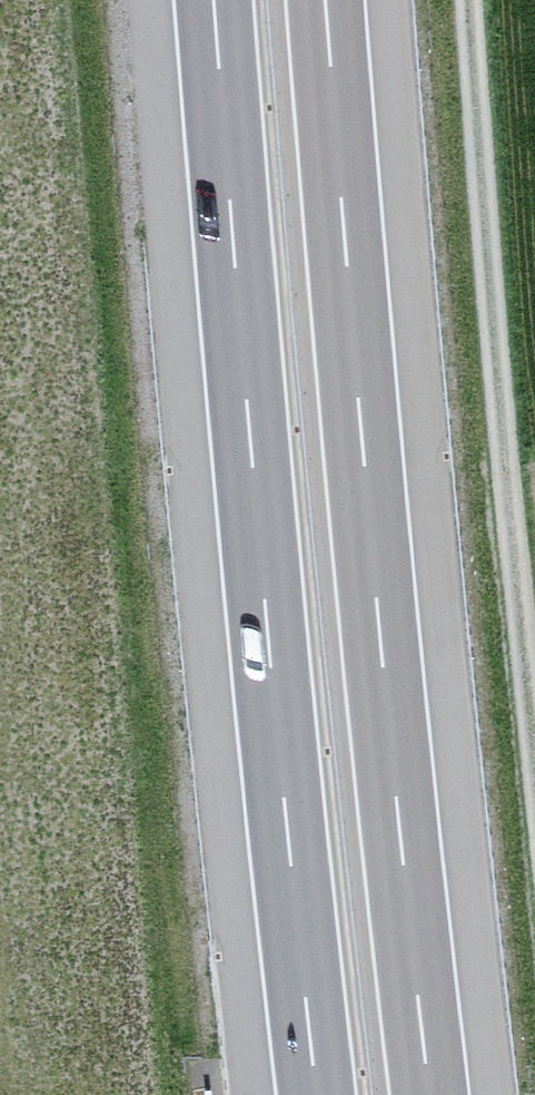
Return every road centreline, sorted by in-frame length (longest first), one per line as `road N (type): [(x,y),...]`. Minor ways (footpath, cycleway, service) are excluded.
road 1 (motorway): [(430,1094),(325,0)]
road 2 (motorway): [(214,0),(317,1094)]
road 3 (track): [(534,765),(469,0)]

